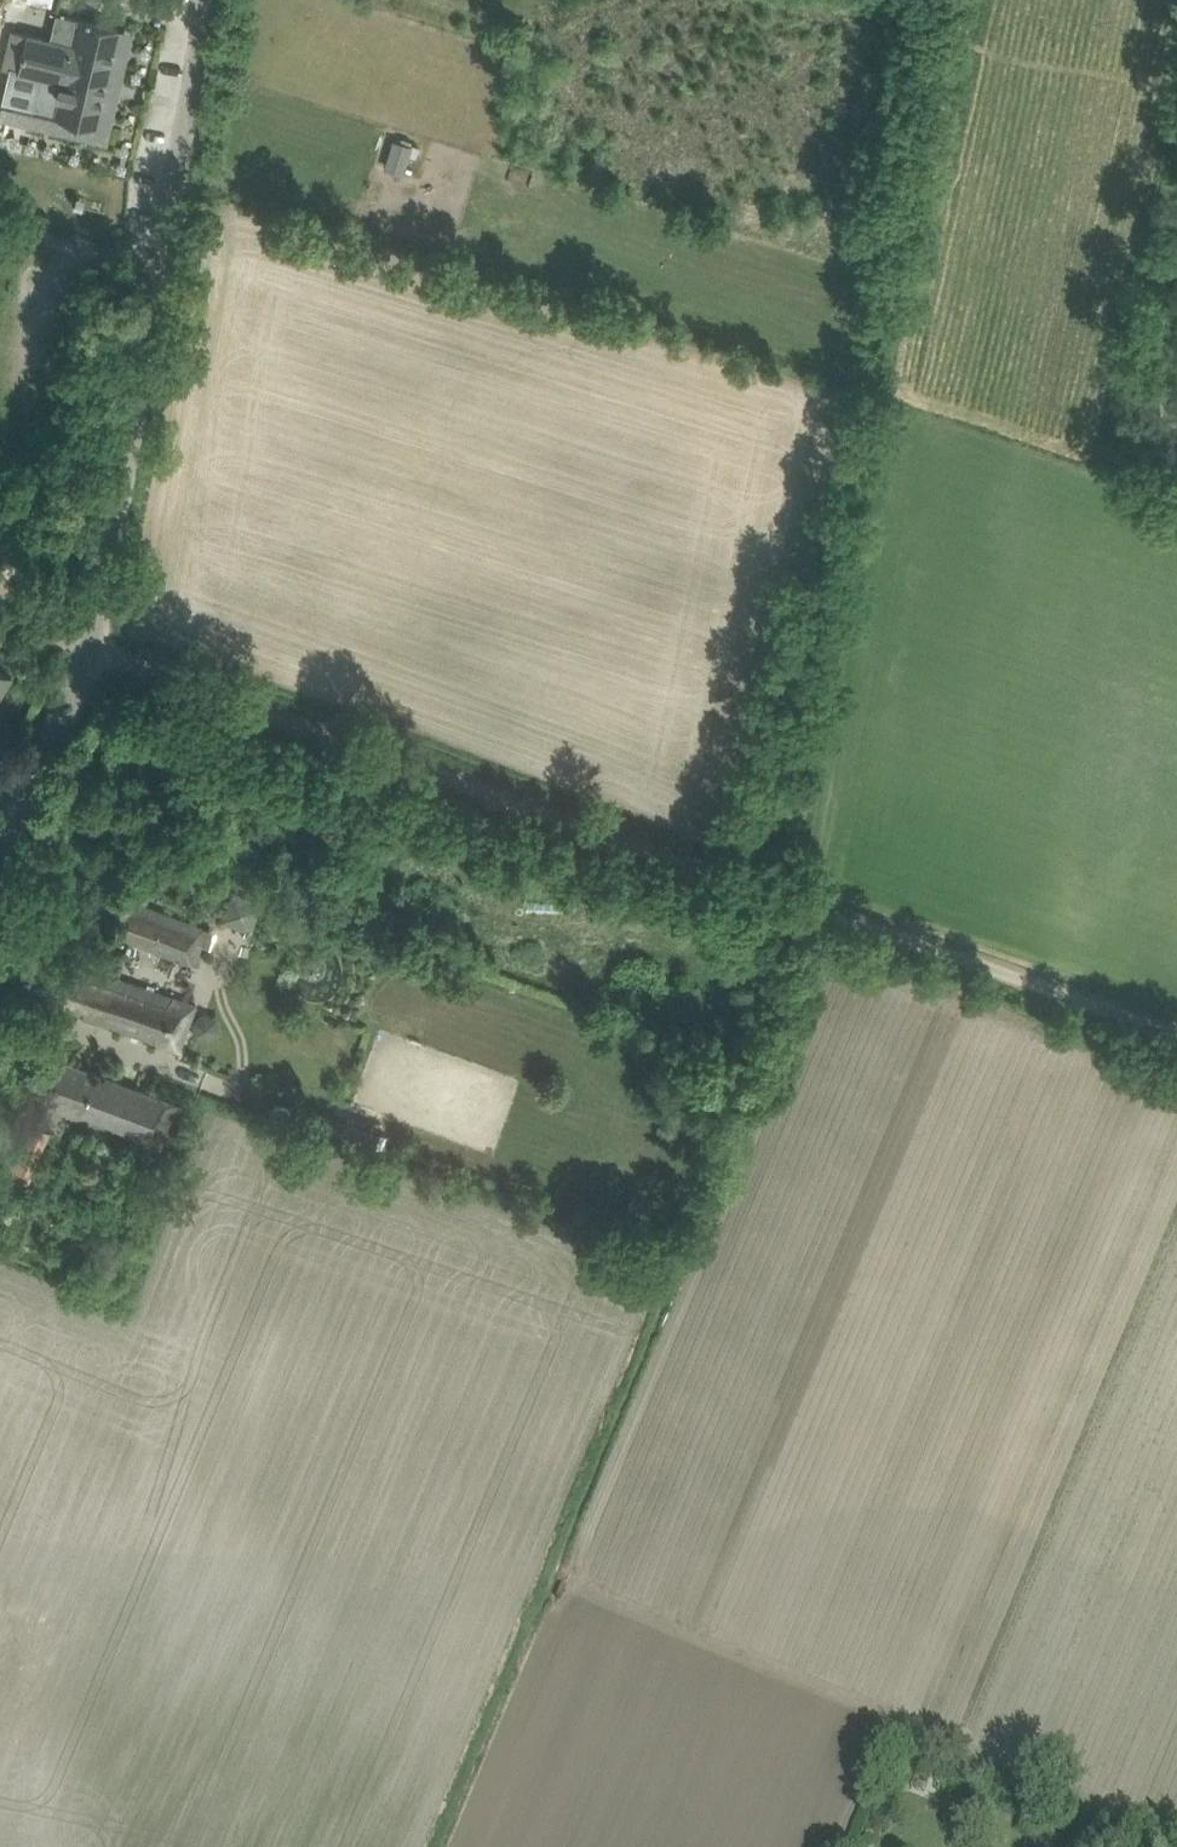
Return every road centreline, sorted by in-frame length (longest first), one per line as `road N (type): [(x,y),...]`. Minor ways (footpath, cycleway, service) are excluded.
road 1 (track): [(1176,1022),(800,899),(93,649)]
road 2 (unclassified): [(0,845),(93,649),(208,0)]

